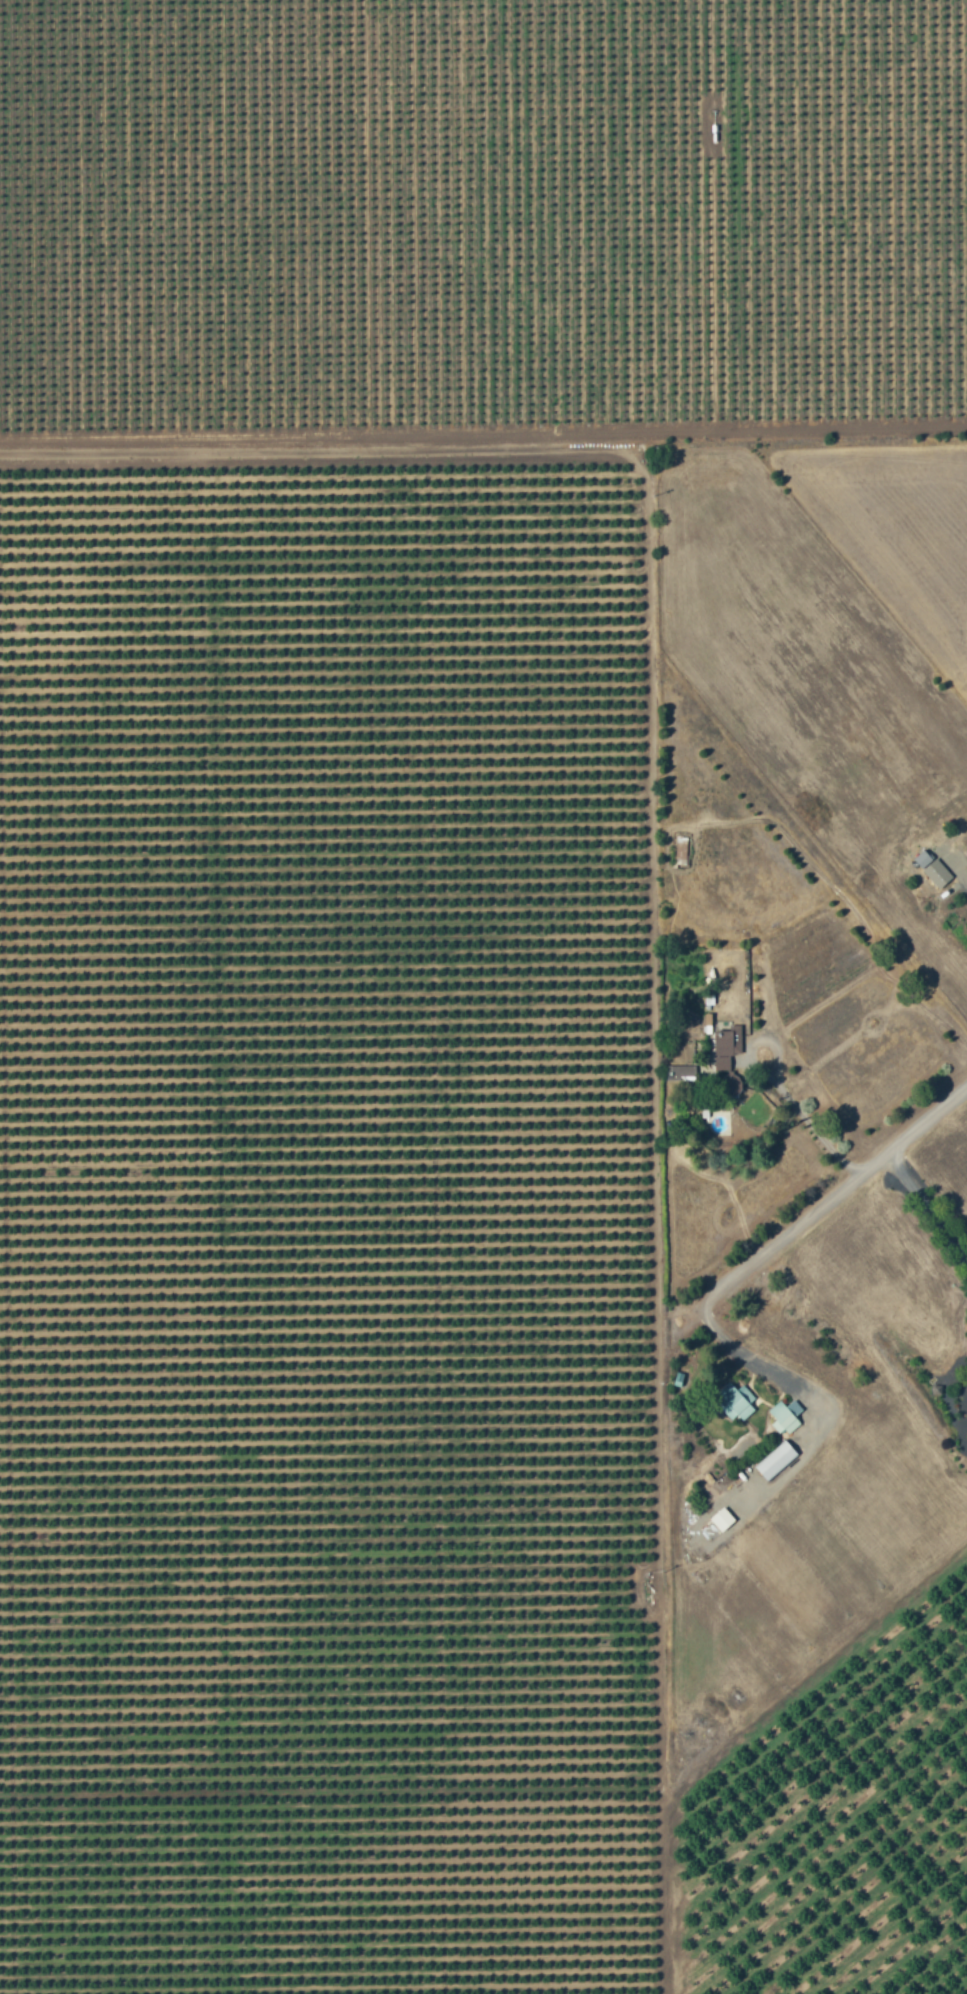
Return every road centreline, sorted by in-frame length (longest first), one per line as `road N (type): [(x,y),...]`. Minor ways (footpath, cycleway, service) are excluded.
road 1 (residential): [(966,1083),(701,1304)]

